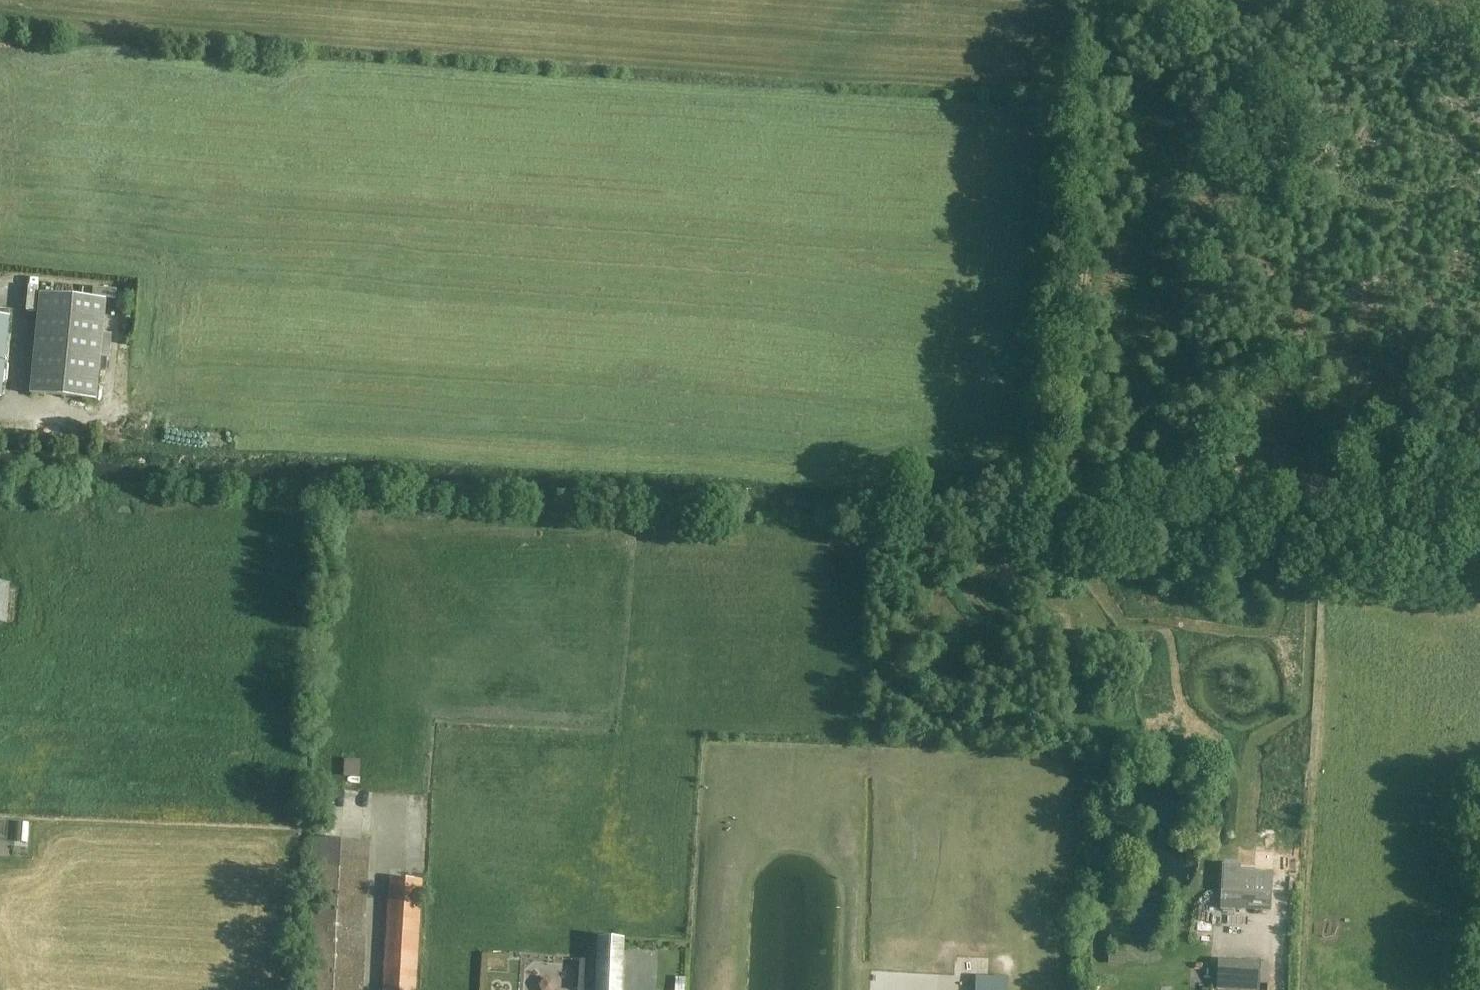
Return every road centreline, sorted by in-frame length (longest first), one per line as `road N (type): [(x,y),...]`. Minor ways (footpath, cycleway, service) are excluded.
road 1 (track): [(1090,0),(1046,486),(1479,505)]

